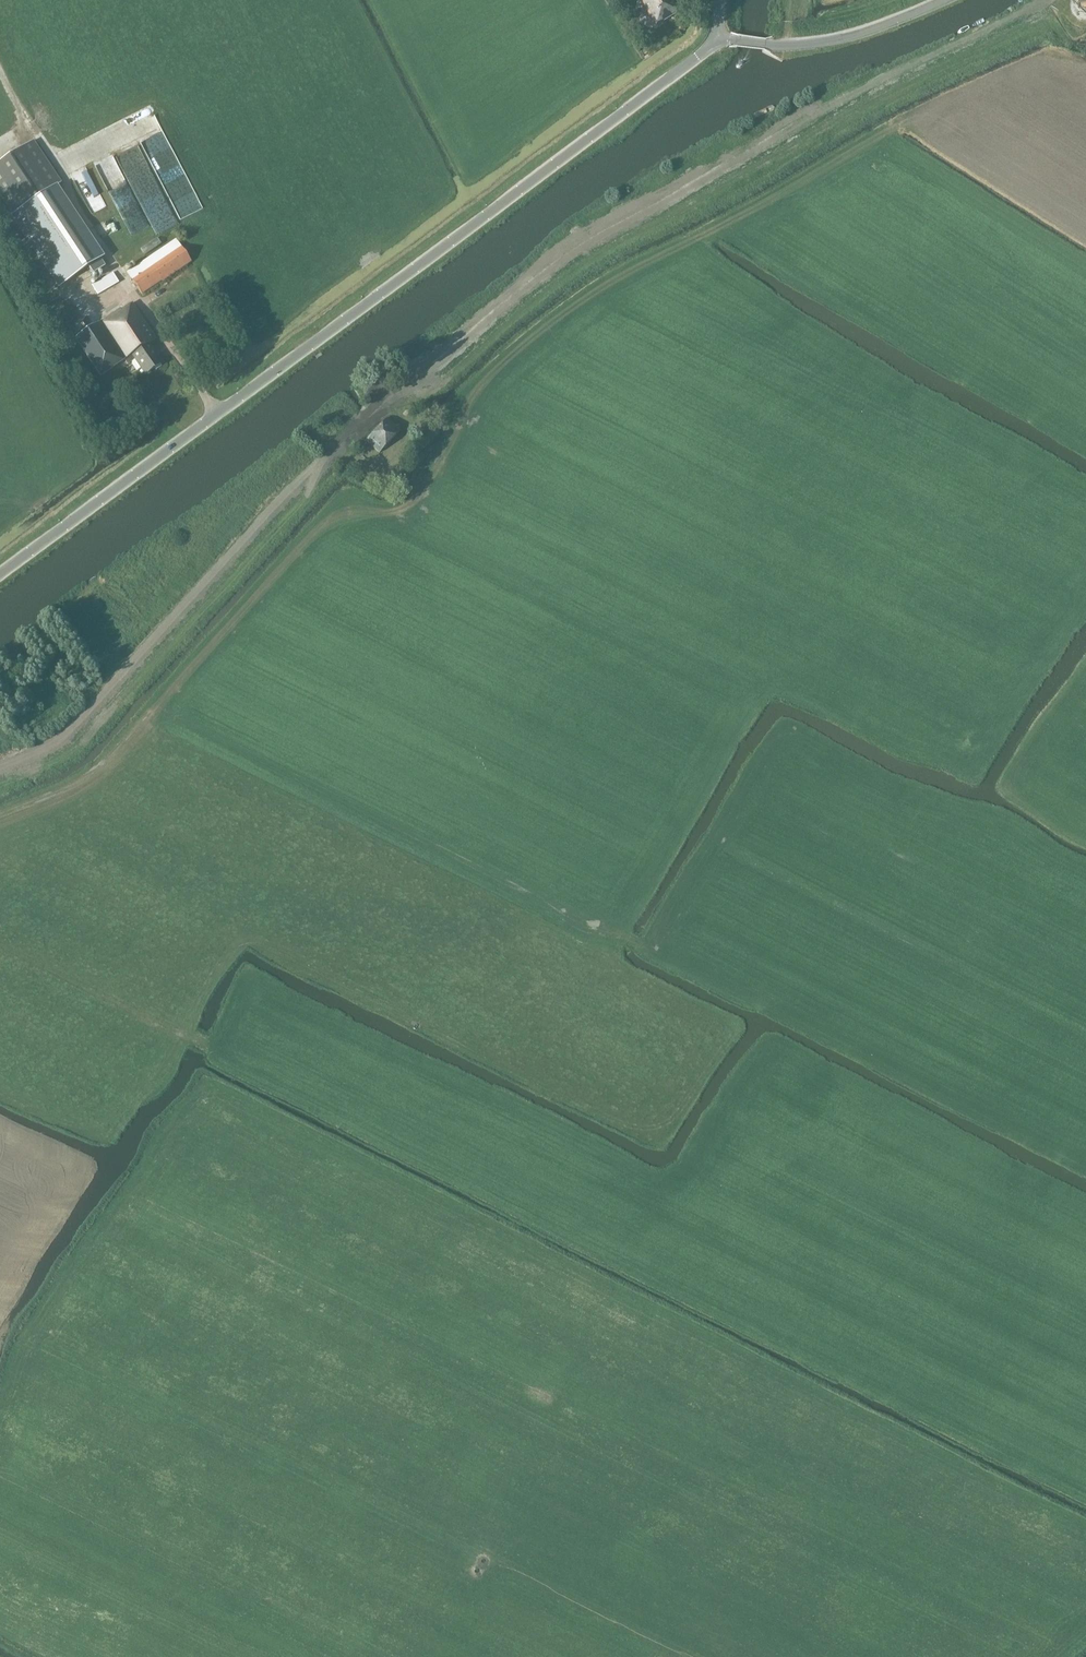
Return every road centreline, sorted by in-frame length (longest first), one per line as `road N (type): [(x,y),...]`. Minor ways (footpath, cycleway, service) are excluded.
road 1 (unclassified): [(0,574),(627,111),(714,37)]
road 2 (track): [(0,69),(134,292)]
road 3 (unclassified): [(714,37),(811,44),(945,0)]

